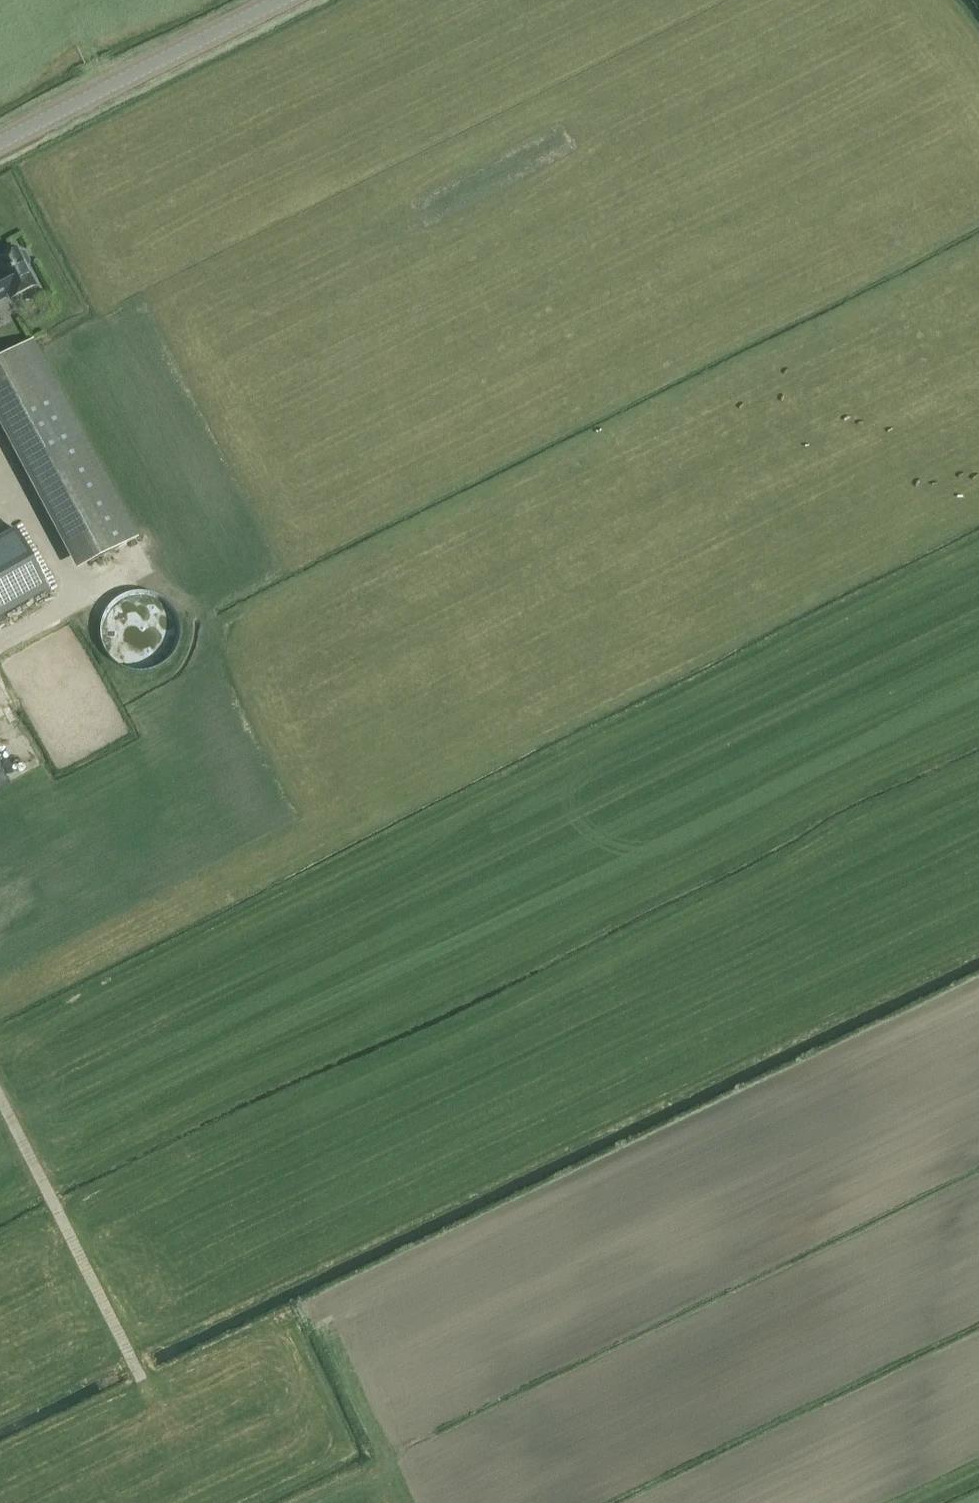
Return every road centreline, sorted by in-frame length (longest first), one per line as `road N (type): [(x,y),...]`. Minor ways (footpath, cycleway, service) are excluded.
road 1 (tertiary): [(0,148),(291,0)]

